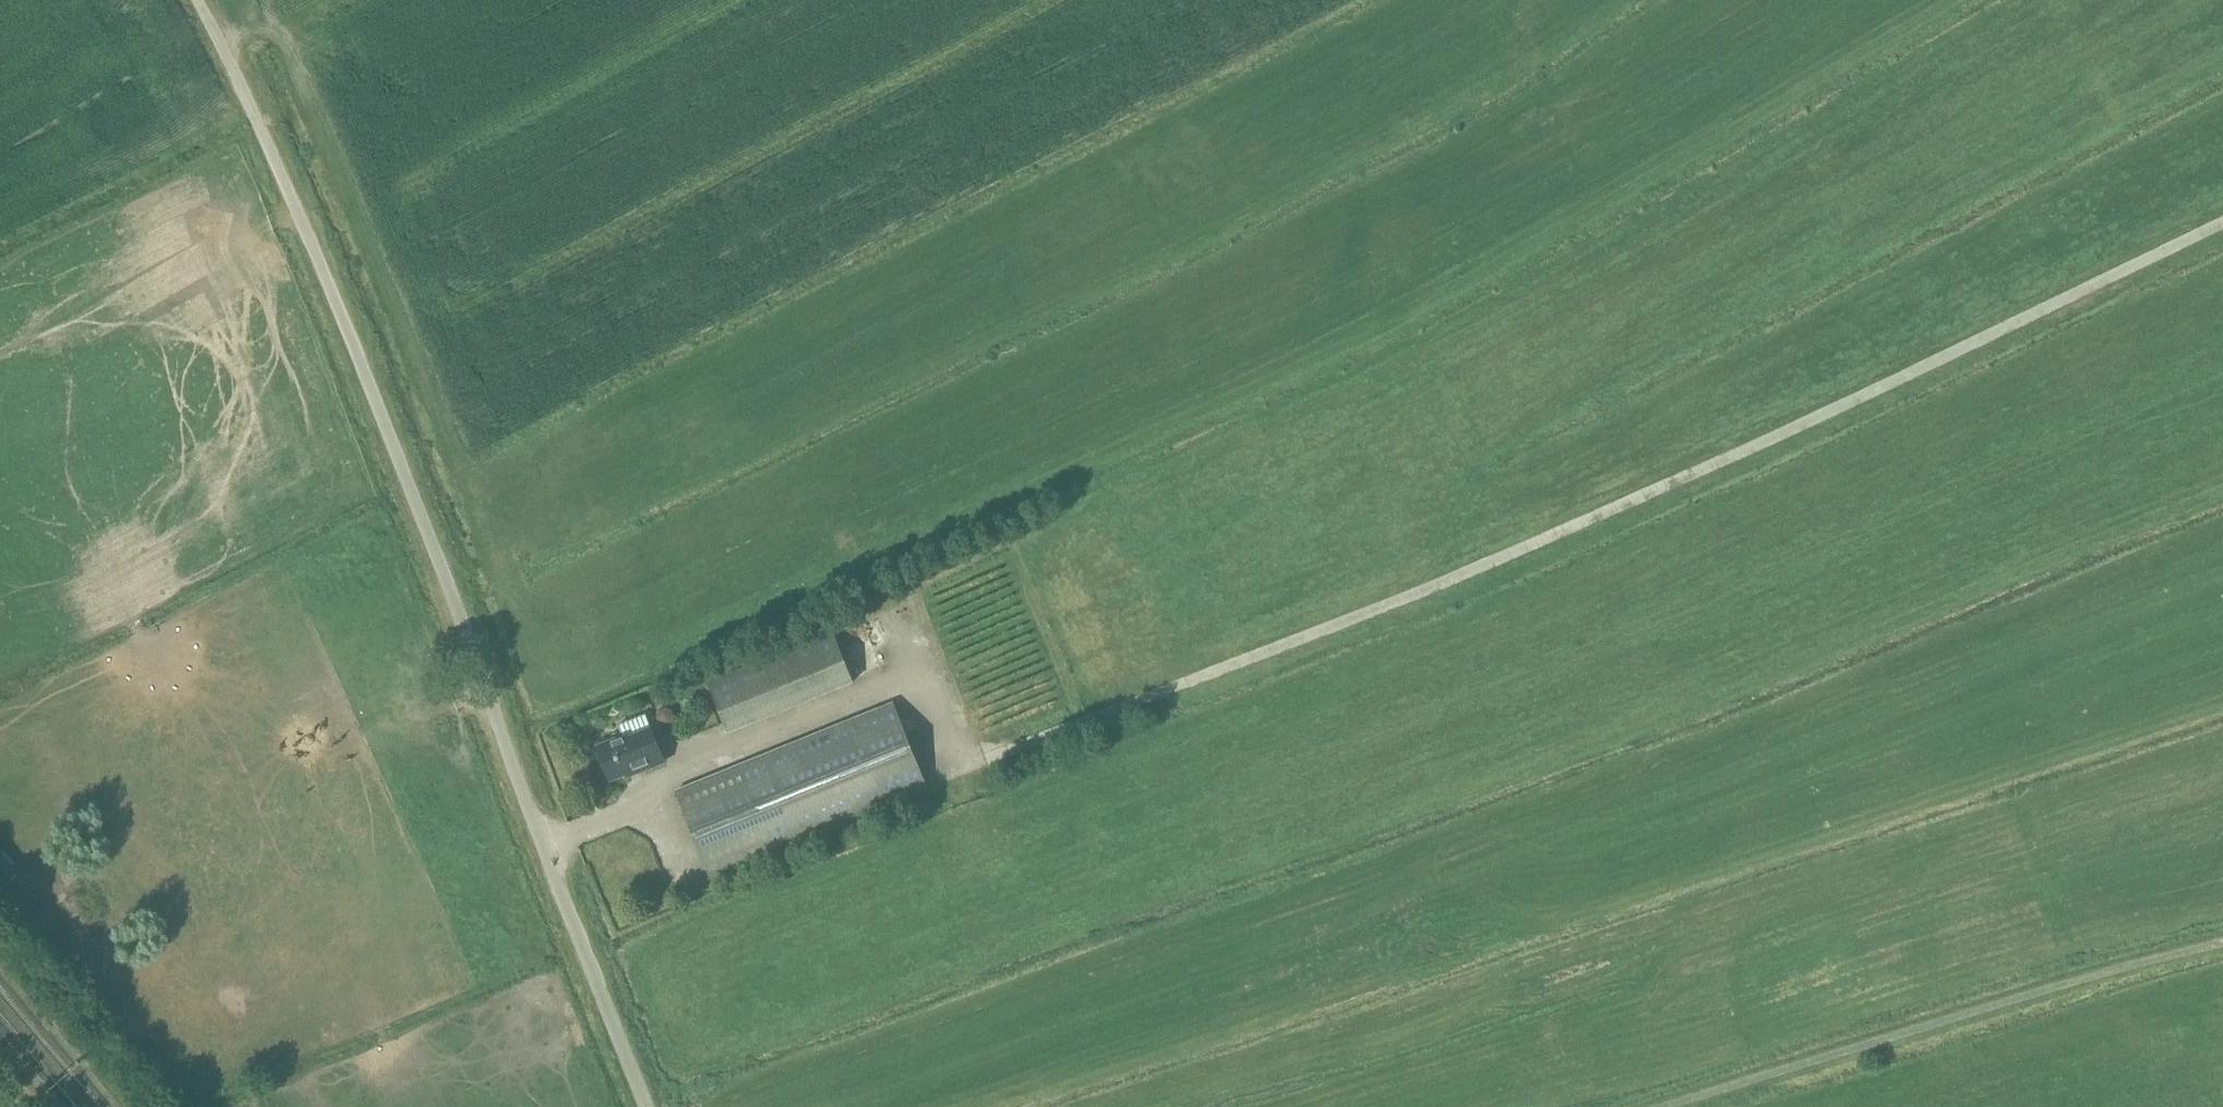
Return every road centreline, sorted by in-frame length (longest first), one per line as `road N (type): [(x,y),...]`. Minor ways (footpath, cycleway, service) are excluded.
road 1 (track): [(2222,229),(1732,464),(1498,565),(988,758)]
road 2 (unclassified): [(648,1106),(346,325),(198,0)]
road 3 (unclassified): [(1661,1106),(2222,941)]

